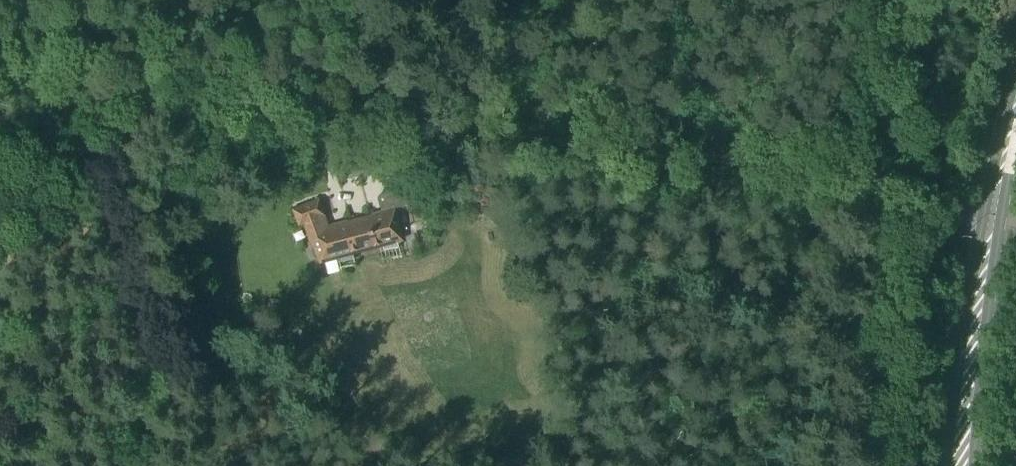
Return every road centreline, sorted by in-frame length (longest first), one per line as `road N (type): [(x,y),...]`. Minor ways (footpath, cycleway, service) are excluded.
road 1 (track): [(990,203),(354,125)]
road 2 (track): [(98,99),(354,125)]
road 3 (primary): [(982,256),(948,465)]
road 4 (primary): [(978,465),(982,256)]
road 5 (primary): [(982,256),(1015,90)]
road 6 (unclassified): [(1009,465),(1015,344)]

